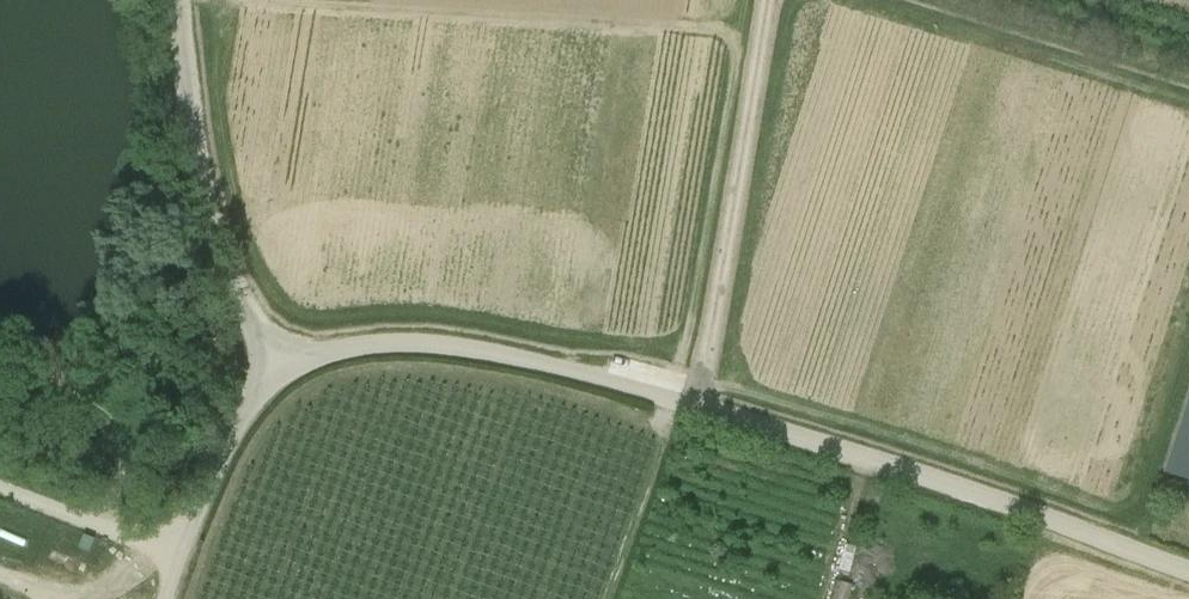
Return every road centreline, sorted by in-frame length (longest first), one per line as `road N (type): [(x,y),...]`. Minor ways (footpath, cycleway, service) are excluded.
road 1 (unclassified): [(698,404),(1188,569)]
road 2 (unclassified): [(283,371),(322,352),(441,344),(698,404)]
road 3 (unclassified): [(698,404),(767,0)]
road 4 (unclassified): [(283,371),(237,298),(204,208),(175,0)]
road 5 (unclassified): [(166,598),(214,461),(242,413),(283,371)]
road 6 (track): [(0,488),(180,556)]

